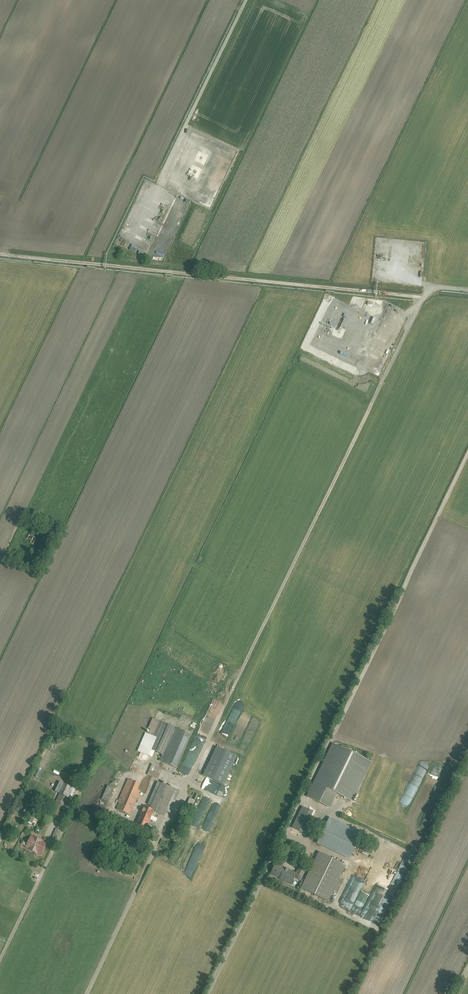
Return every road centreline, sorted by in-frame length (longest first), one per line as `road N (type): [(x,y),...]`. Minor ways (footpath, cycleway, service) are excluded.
road 1 (track): [(418,309),(187,783)]
road 2 (track): [(0,255),(424,298)]
road 3 (track): [(247,0),(160,181)]

